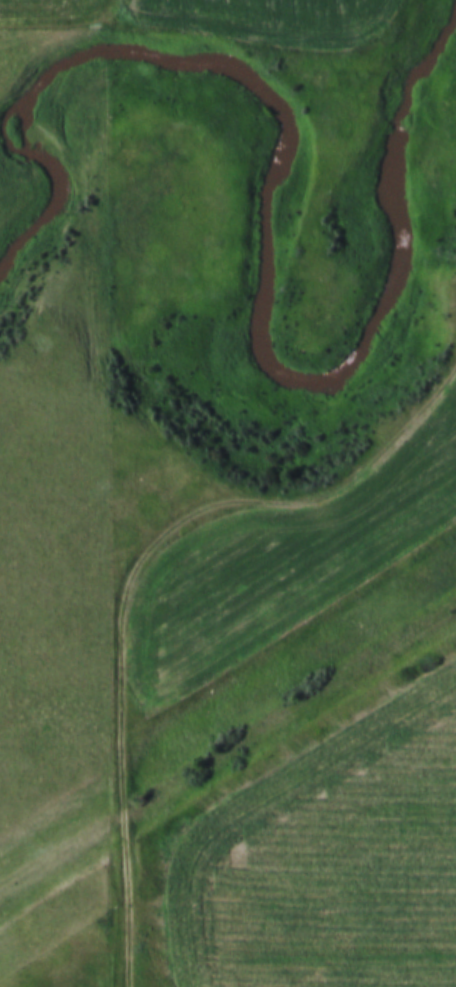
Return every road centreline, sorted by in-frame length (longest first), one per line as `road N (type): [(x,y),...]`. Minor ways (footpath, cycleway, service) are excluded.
road 1 (track): [(128,986),(122,630),(142,569),(173,533),(213,509),(306,505),(356,484),(455,384)]
road 2 (track): [(0,892),(455,607)]

